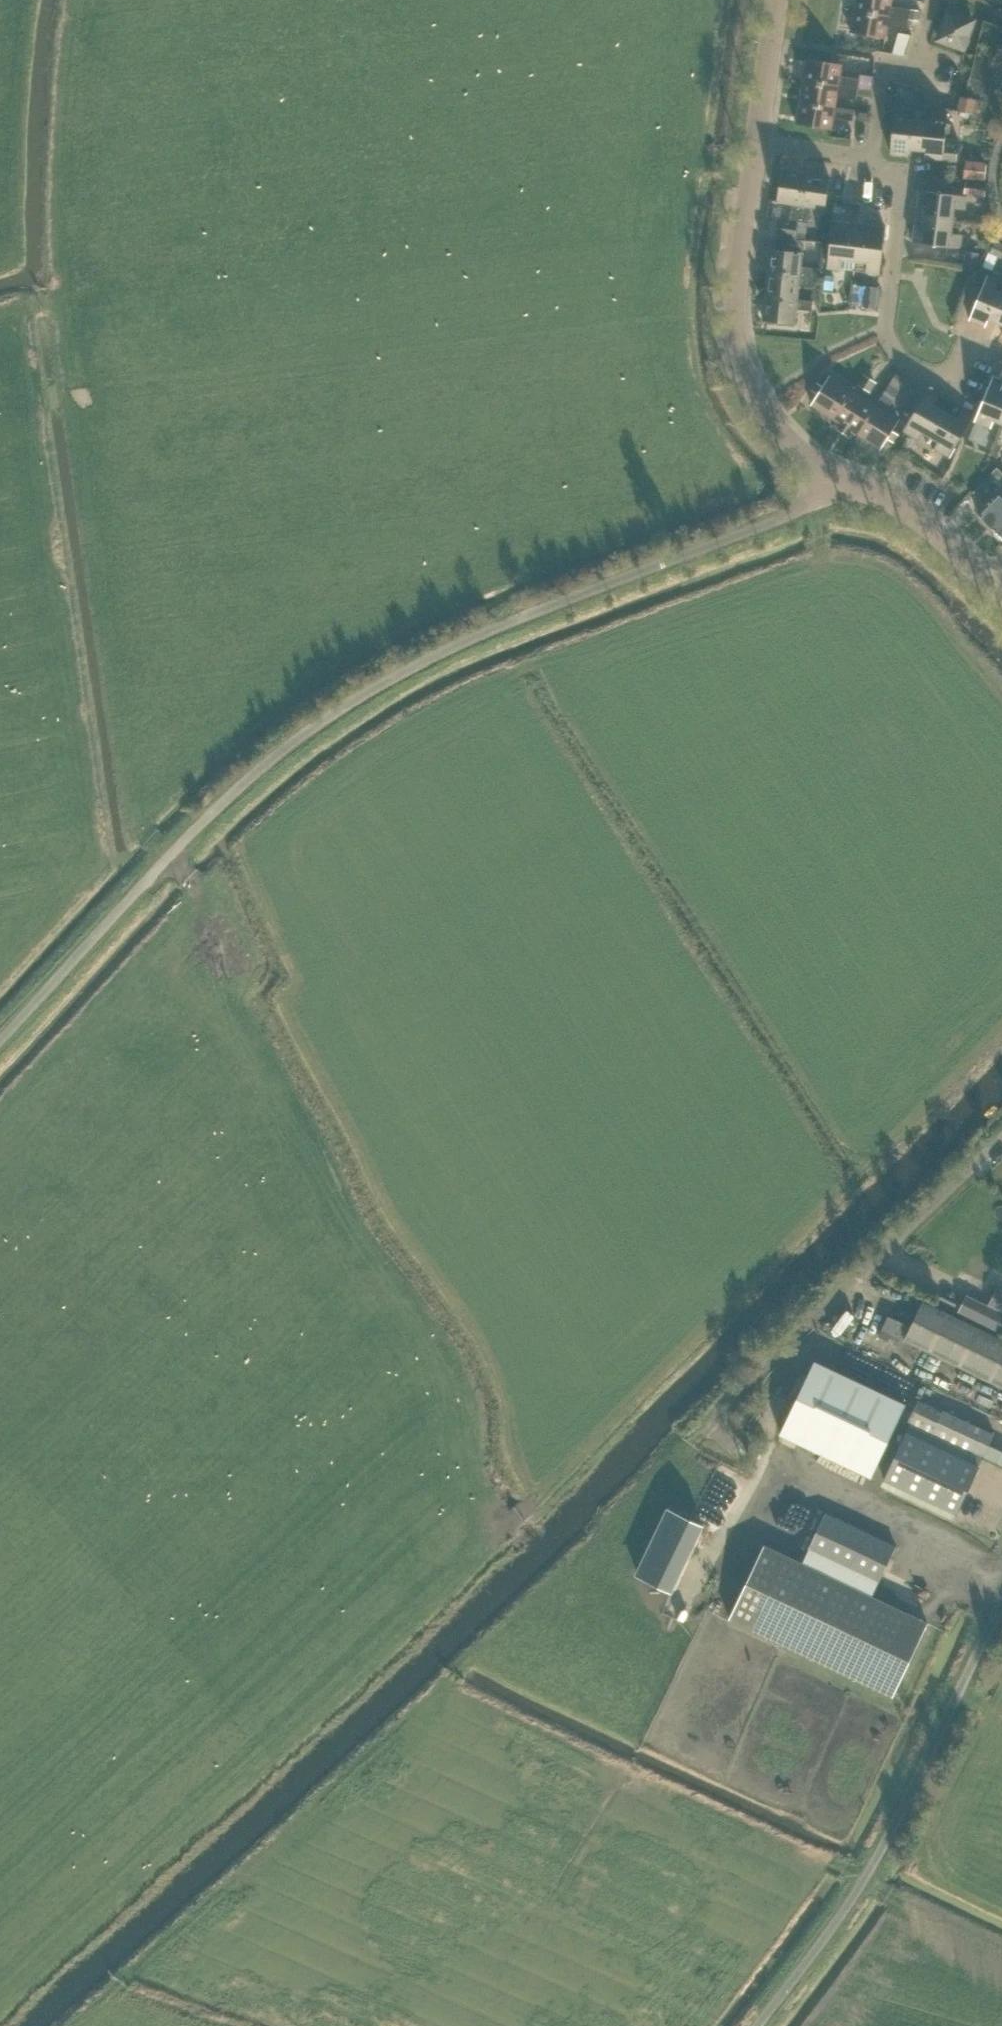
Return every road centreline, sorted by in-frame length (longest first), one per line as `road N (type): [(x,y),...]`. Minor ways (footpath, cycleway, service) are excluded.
road 1 (unclassified): [(0,1041),(169,857),(319,723),(472,637),(772,521),(845,480)]
road 2 (unclassified): [(757,2025),(858,1891),(1001,1604)]
road 3 (unclassified): [(704,1426),(1001,1138)]
road 4 (unclassified): [(845,480),(782,435),(742,367),(735,288),(757,141)]
road 5 (residential): [(1001,354),(970,344),(952,380),(916,369),(890,347),(886,318),(904,175),(872,157)]
road 6 (residential): [(872,157),(881,76),(916,57),(933,0)]
road 7 (unclassified): [(990,579),(913,513),(845,480)]
road 8 (unclassified): [(757,141),(776,0)]

